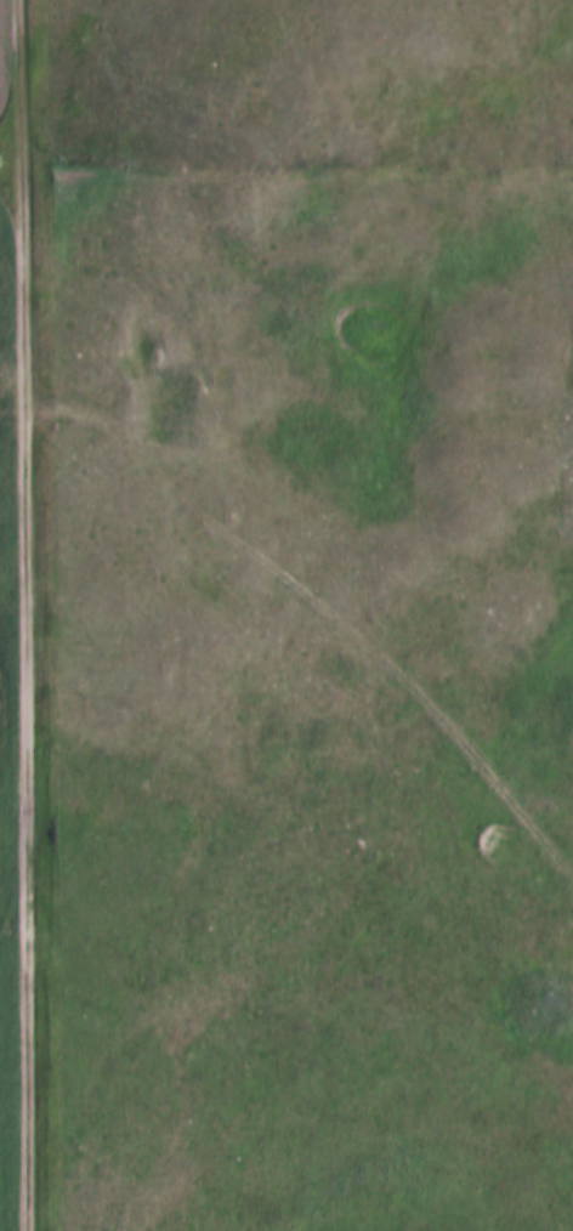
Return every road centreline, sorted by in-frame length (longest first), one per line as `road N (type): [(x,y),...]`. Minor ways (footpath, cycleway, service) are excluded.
road 1 (track): [(31,1230),(18,0)]
road 2 (track): [(28,420),(51,403),(86,410),(341,617),(518,796),(572,873)]

